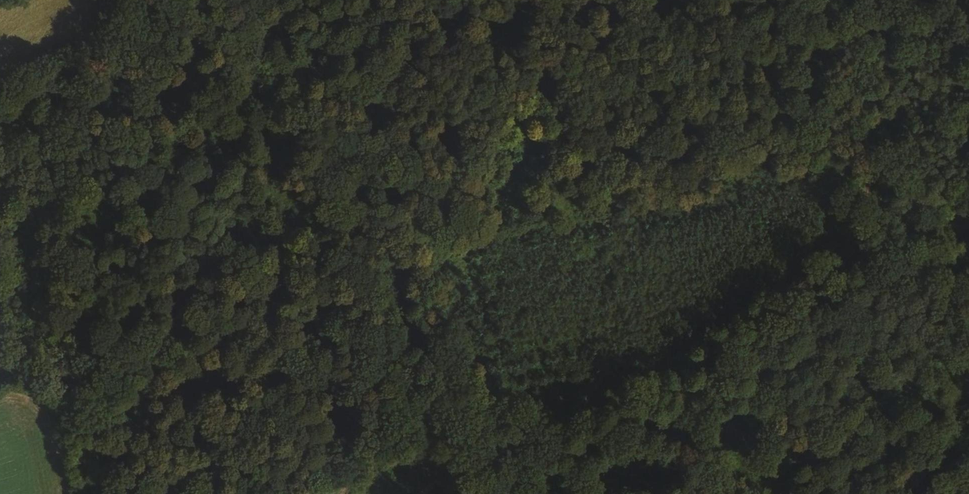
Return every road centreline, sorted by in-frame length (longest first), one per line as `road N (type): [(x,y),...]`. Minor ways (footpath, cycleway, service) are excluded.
road 1 (track): [(417,493),(468,448),(660,372),(861,215),(854,0)]
road 2 (track): [(585,493),(580,483),(468,448),(428,254),(554,92),(542,0)]
road 3 (track): [(114,493),(44,322),(80,101),(133,0)]

